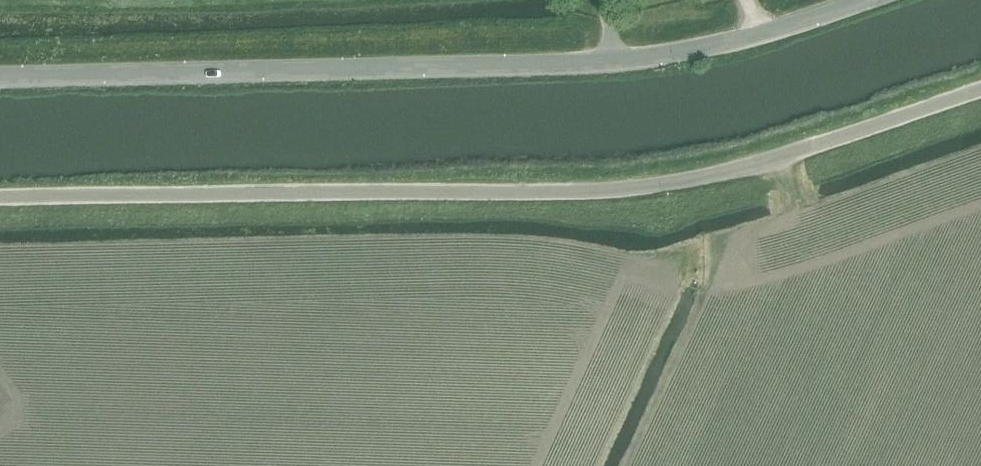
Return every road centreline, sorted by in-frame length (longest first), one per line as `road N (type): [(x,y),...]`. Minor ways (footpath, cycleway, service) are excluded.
road 1 (unclassified): [(0,199),(663,184),(701,180),(980,90)]
road 2 (unclassified): [(0,76),(632,60),(757,34),(861,0)]

